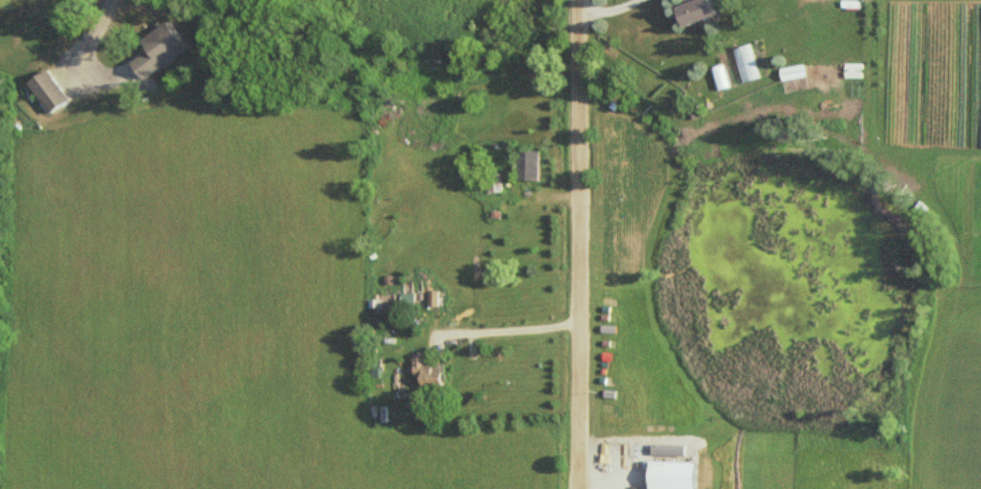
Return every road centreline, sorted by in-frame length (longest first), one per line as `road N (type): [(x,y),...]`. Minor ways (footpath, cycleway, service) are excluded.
road 1 (residential): [(584,488),(583,0)]

